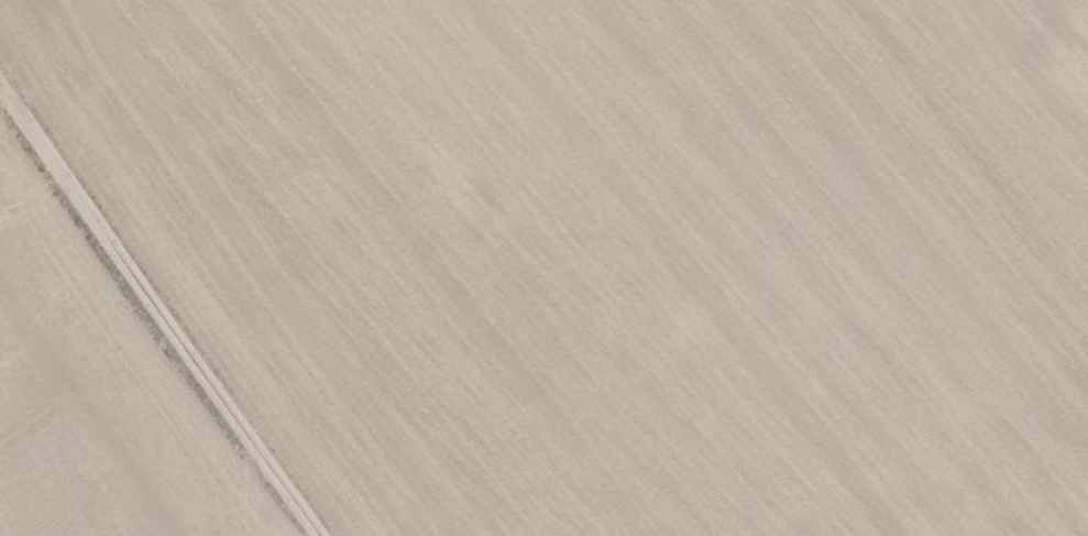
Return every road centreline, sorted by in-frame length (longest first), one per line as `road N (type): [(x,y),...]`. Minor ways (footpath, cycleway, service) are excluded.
road 1 (track): [(0,90),(324,535)]

